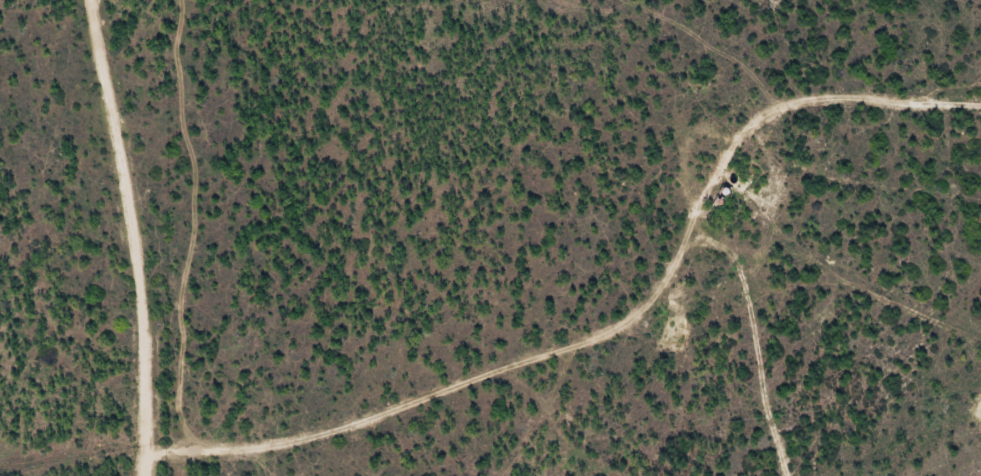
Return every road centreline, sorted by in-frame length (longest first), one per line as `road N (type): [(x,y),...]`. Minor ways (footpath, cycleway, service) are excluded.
road 1 (residential): [(144,450),(387,420),(680,303),(898,308),(980,327)]
road 2 (residential): [(144,475),(124,191),(89,0)]
road 3 (residential): [(980,97),(771,120),(726,156),(680,303)]

